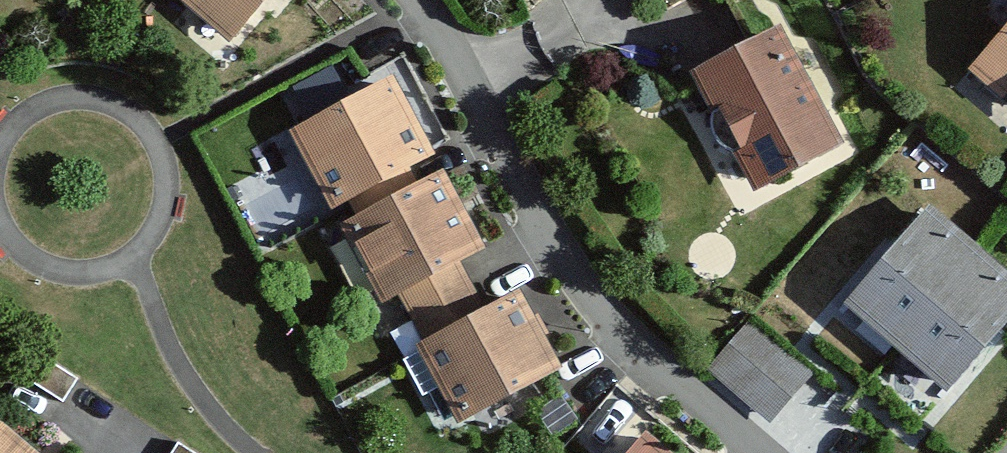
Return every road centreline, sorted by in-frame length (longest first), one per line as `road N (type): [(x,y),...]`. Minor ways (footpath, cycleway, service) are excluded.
road 1 (residential): [(409,0),(546,237),(618,337),(759,452)]

